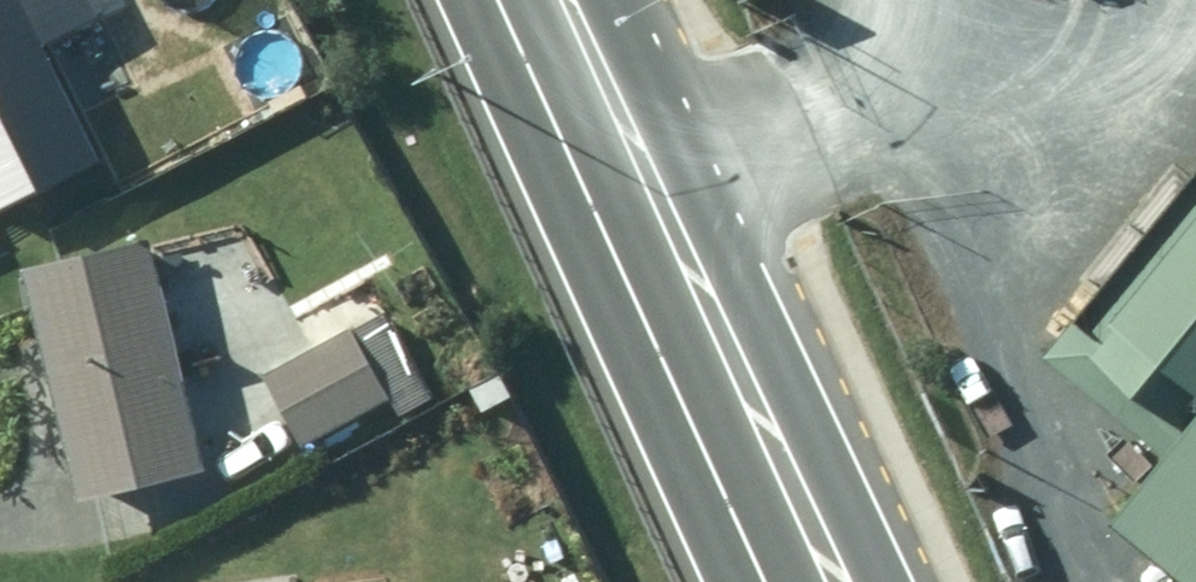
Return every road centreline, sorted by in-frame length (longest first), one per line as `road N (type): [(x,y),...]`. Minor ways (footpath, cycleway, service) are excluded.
road 1 (primary): [(611,0),(883,581)]
road 2 (primary): [(765,581),(498,0)]

